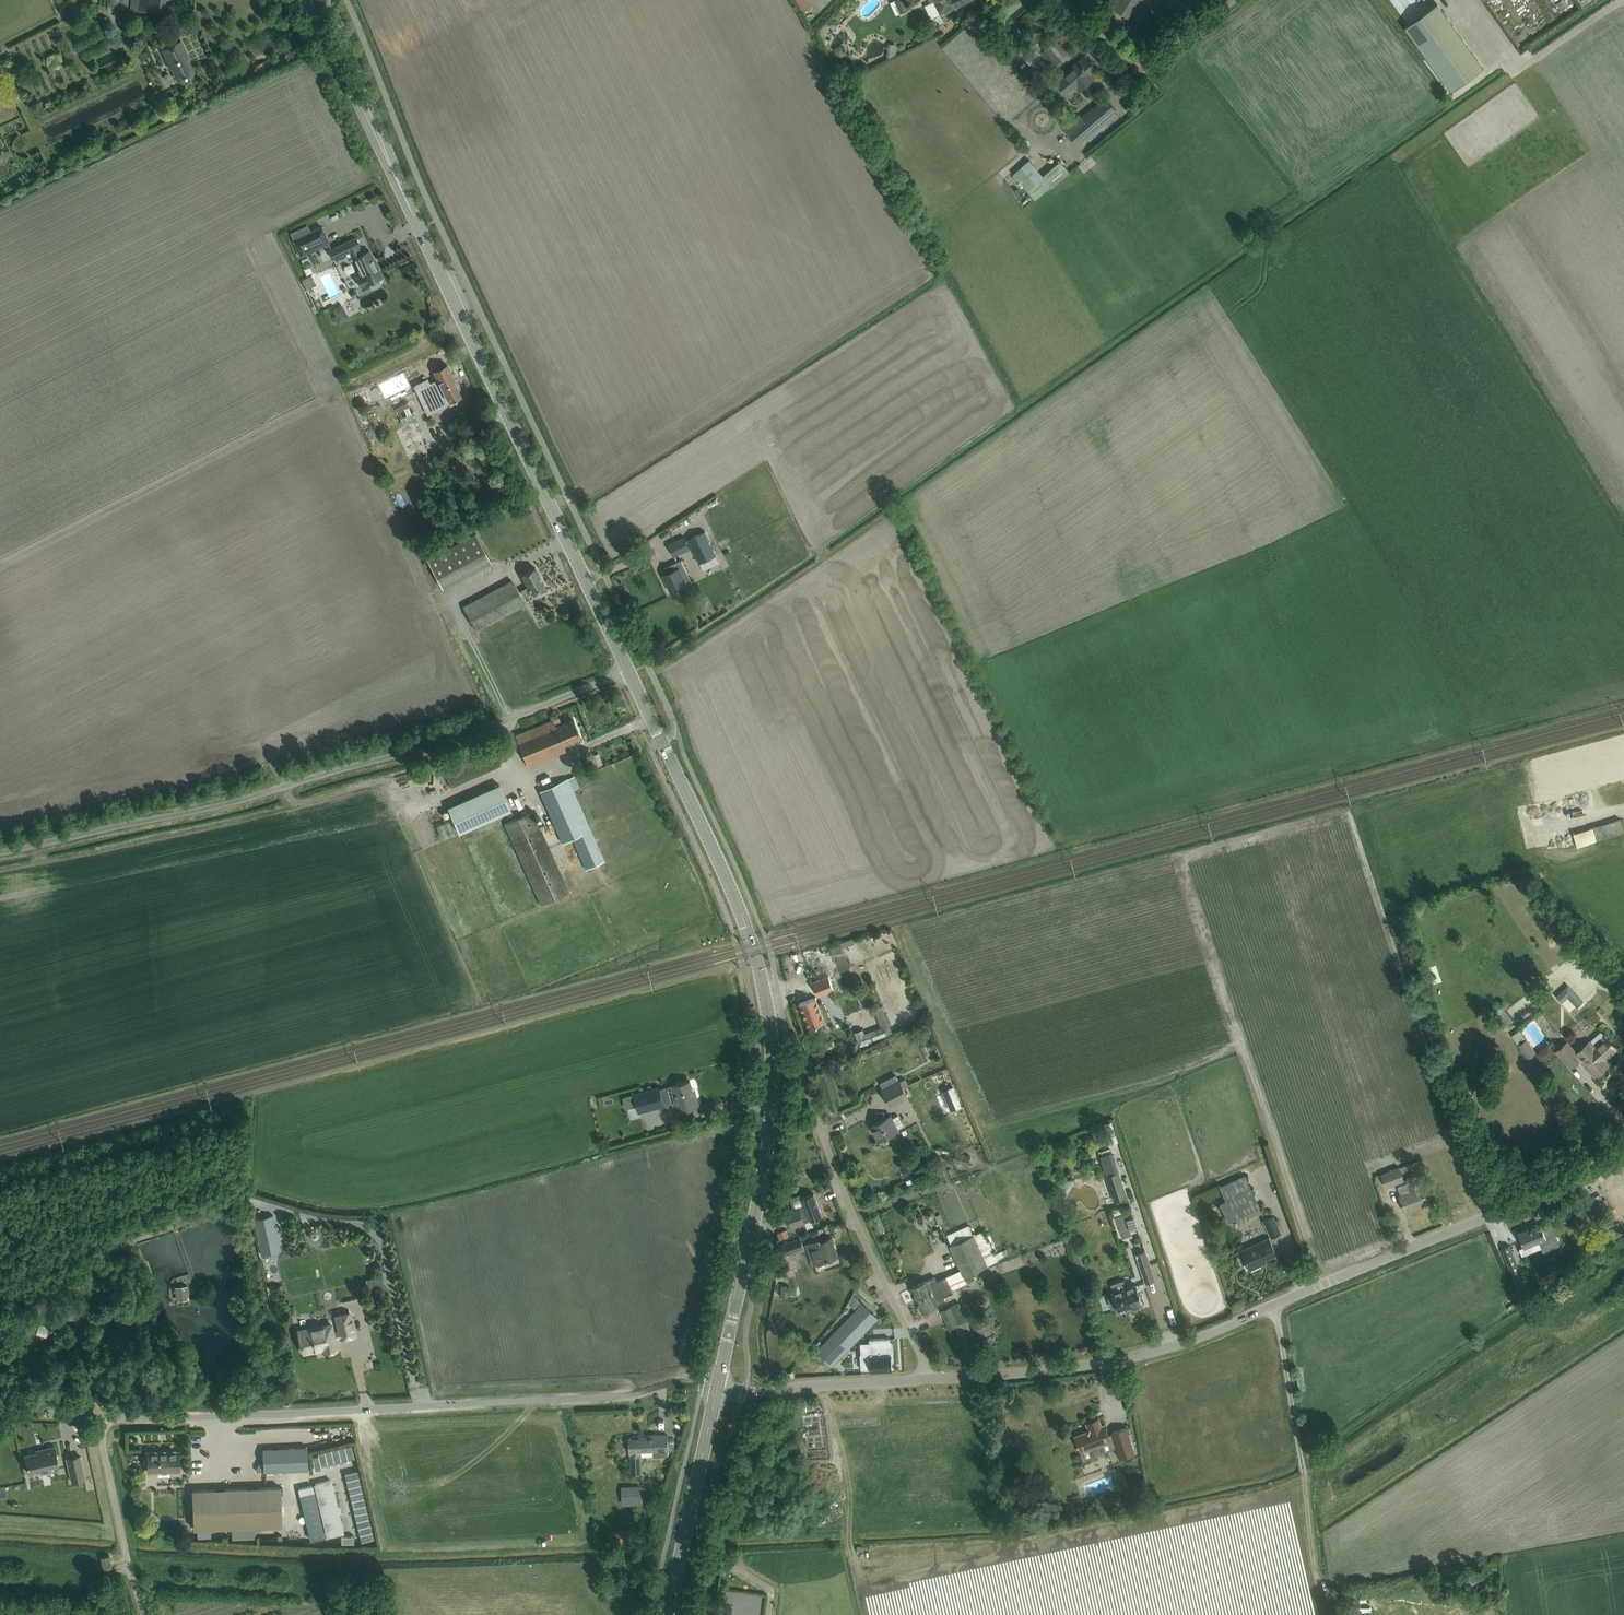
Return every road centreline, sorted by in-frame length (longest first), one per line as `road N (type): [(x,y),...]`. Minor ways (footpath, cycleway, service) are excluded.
road 1 (unclassified): [(931,1382),(1100,1364),(1184,1343),(1486,1218),(1623,1141)]
road 2 (unclassified): [(0,1413),(179,1418),(391,1410),(615,1397),(682,1380),(717,1386)]
road 3 (tertiary): [(727,1340),(767,1142),(772,1087),(761,977),(723,870),(628,674)]
road 4 (unclassified): [(0,842),(372,762),(477,733),(628,674)]
road 5 (tertiary): [(628,674),(418,227)]
road 6 (track): [(1486,1218),(1349,809)]
road 7 (track): [(1331,1614),(1295,1447),(1276,1304)]
road 8 (unclassified): [(931,1382),(846,1204),(815,1112)]
road 9 (tertiary): [(306,0),(418,227)]
road 10 (tertiary): [(418,227),(325,0)]
road 11 (tertiary): [(717,1386),(667,1614)]
road 12 (unclassified): [(717,1386),(931,1382)]
road 13 (unclassified): [(1228,0),(1165,48),(1139,57),(1059,0)]
road 14 (track): [(145,1614),(102,1418)]

